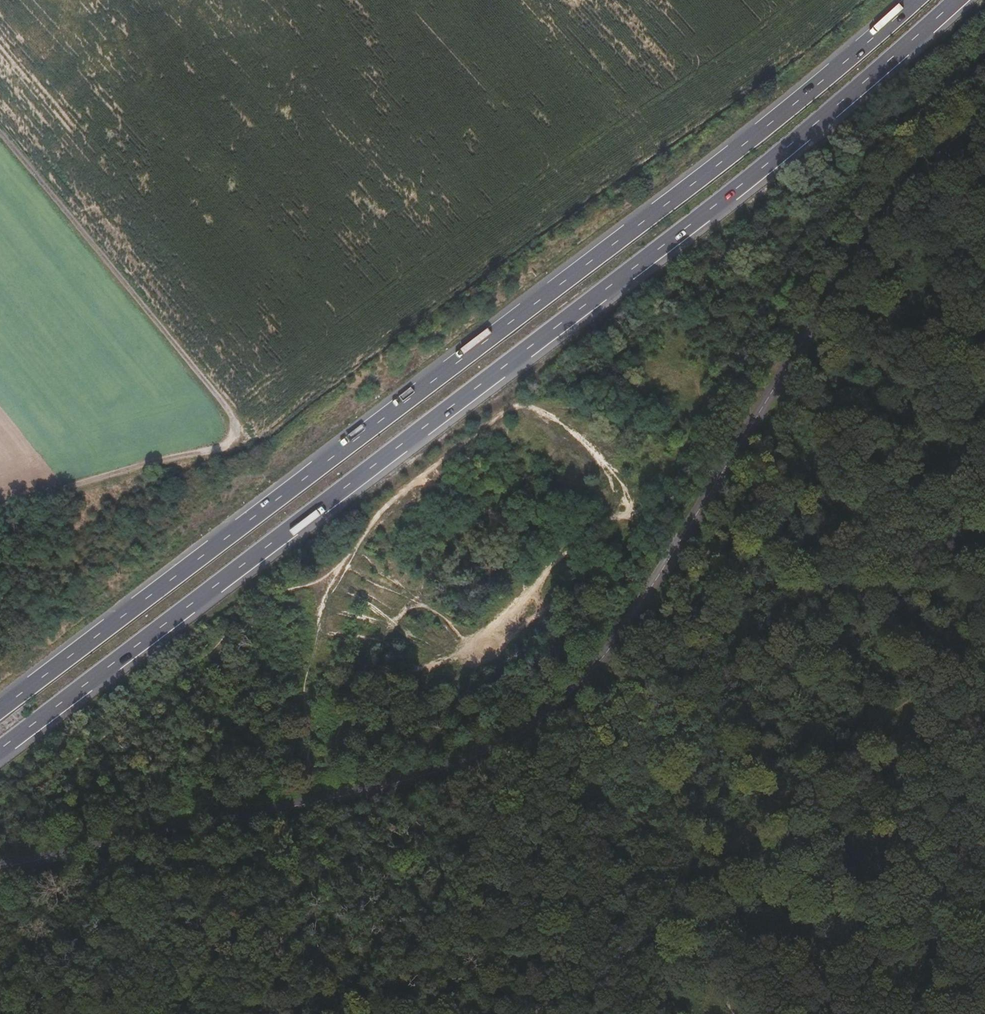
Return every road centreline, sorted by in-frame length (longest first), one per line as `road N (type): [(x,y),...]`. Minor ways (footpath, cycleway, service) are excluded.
road 1 (tertiary): [(0,869),(343,799),(492,751),(554,712),(660,577),(886,209),(920,168),(984,116)]
road 2 (trunk): [(0,749),(621,277),(856,90),(955,0)]
road 3 (trunk): [(914,0),(758,132),(0,709)]
road 4 (track): [(0,124),(241,430),(238,442),(0,508)]
road 5 (track): [(667,902),(844,764),(984,626)]
road 6 (track): [(667,902),(533,1013)]
road 7 (track): [(731,1013),(699,973),(667,902)]

